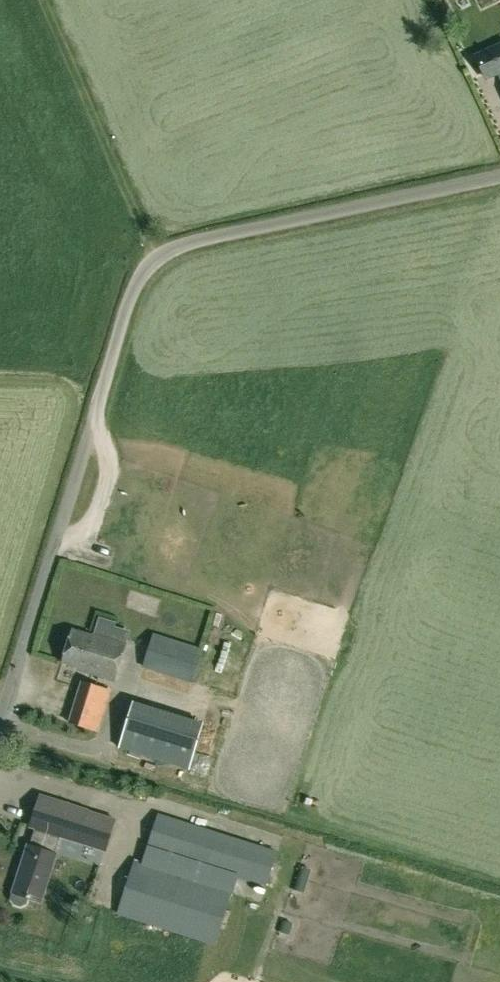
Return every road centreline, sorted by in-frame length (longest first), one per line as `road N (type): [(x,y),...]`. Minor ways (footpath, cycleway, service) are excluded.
road 1 (unclassified): [(0,705),(145,263),(167,250),(499,186)]
road 2 (track): [(43,0),(152,259)]

